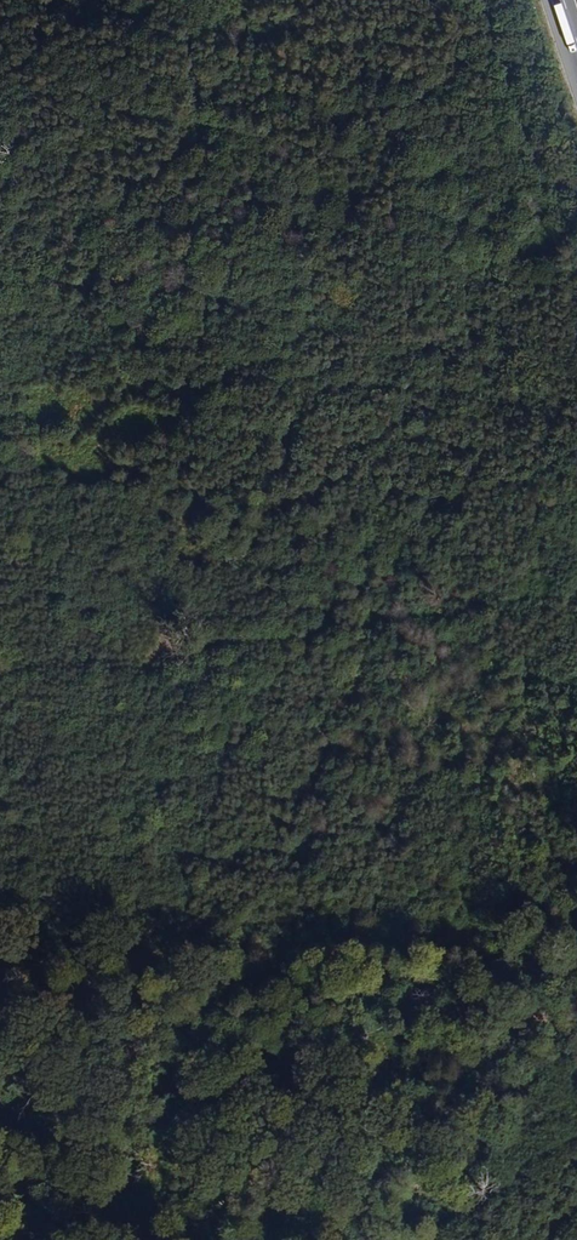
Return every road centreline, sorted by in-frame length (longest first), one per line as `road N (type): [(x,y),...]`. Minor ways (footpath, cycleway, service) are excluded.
road 1 (track): [(0,260),(66,243),(187,151),(229,84),(253,0)]
road 2 (track): [(429,1239),(492,1183),(576,1144)]

